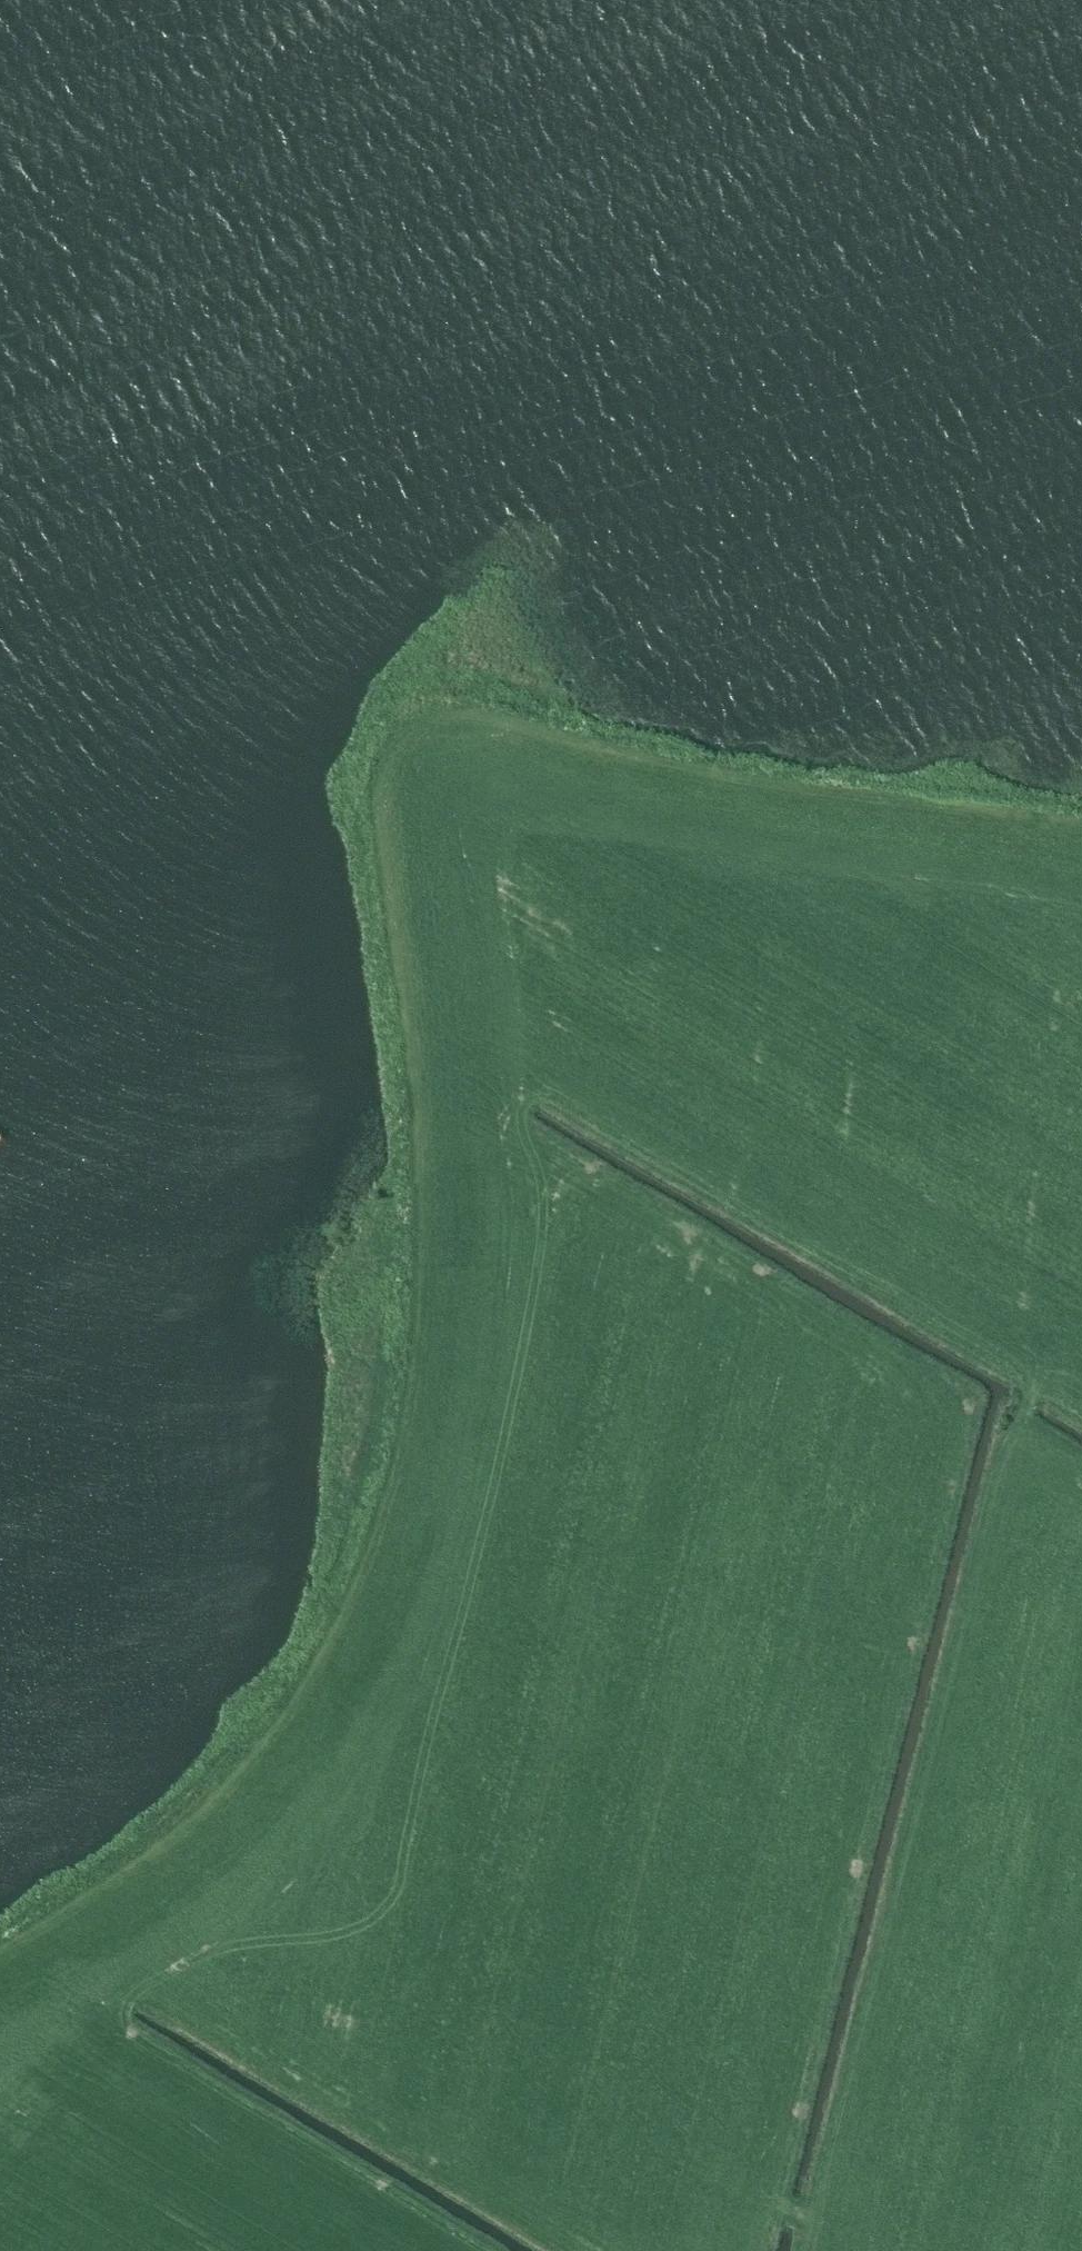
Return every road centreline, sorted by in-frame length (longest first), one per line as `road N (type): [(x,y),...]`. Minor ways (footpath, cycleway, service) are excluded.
road 1 (track): [(0,1941),(144,1850)]

